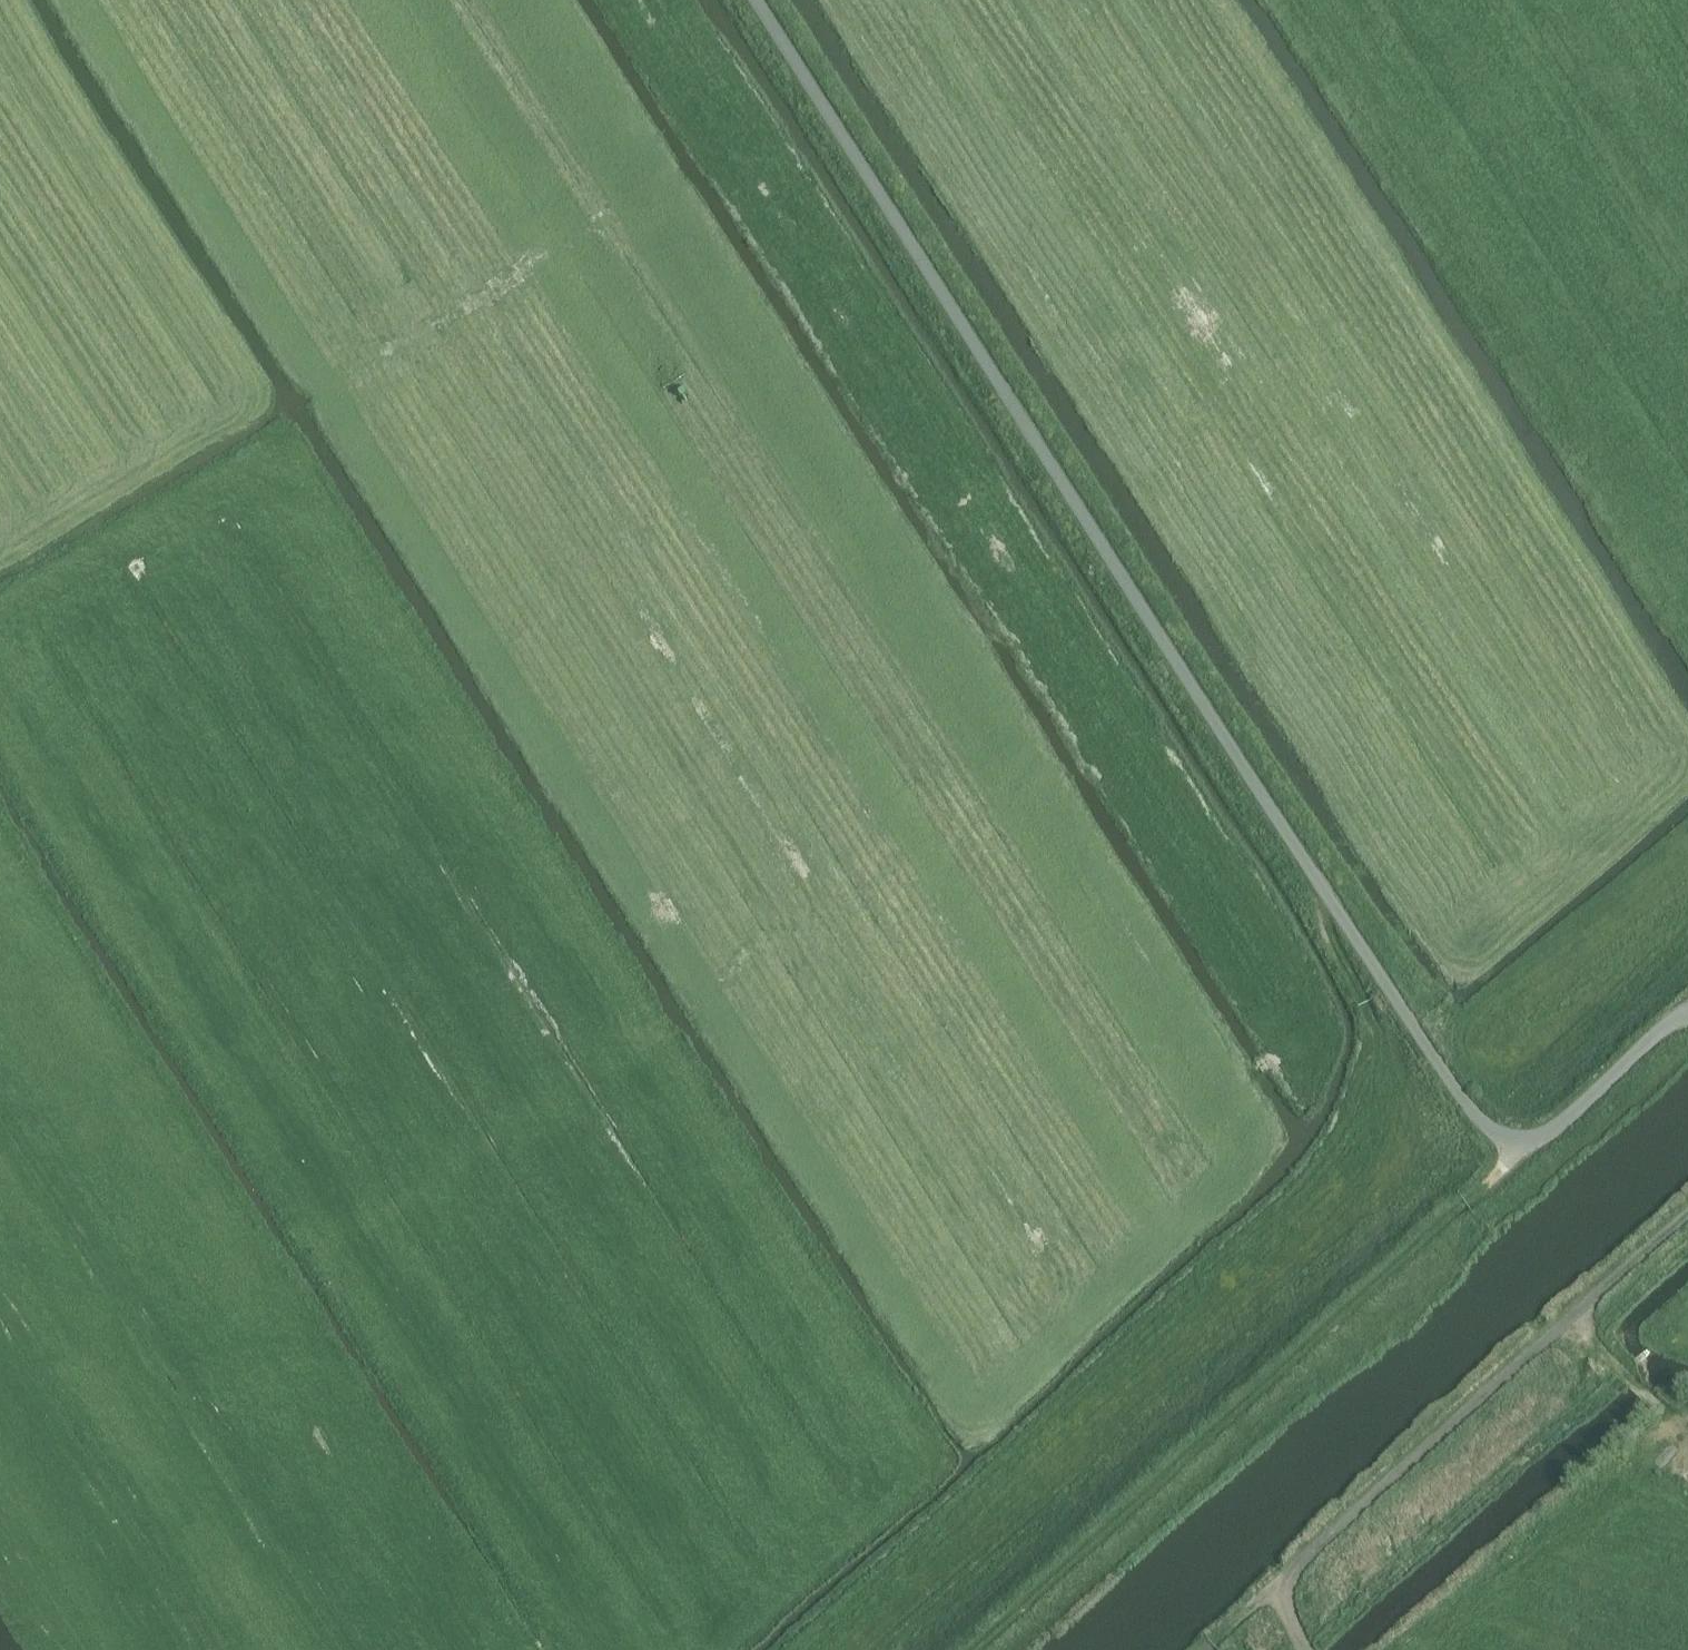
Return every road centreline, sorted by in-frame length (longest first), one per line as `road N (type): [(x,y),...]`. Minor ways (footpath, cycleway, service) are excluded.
road 1 (track): [(1414,1649),(1669,1445),(1657,1404),(1575,1316)]
road 2 (track): [(1575,1316),(1301,1562),(1283,1601),(1303,1649)]
road 3 (track): [(1575,1316),(1687,1214)]

